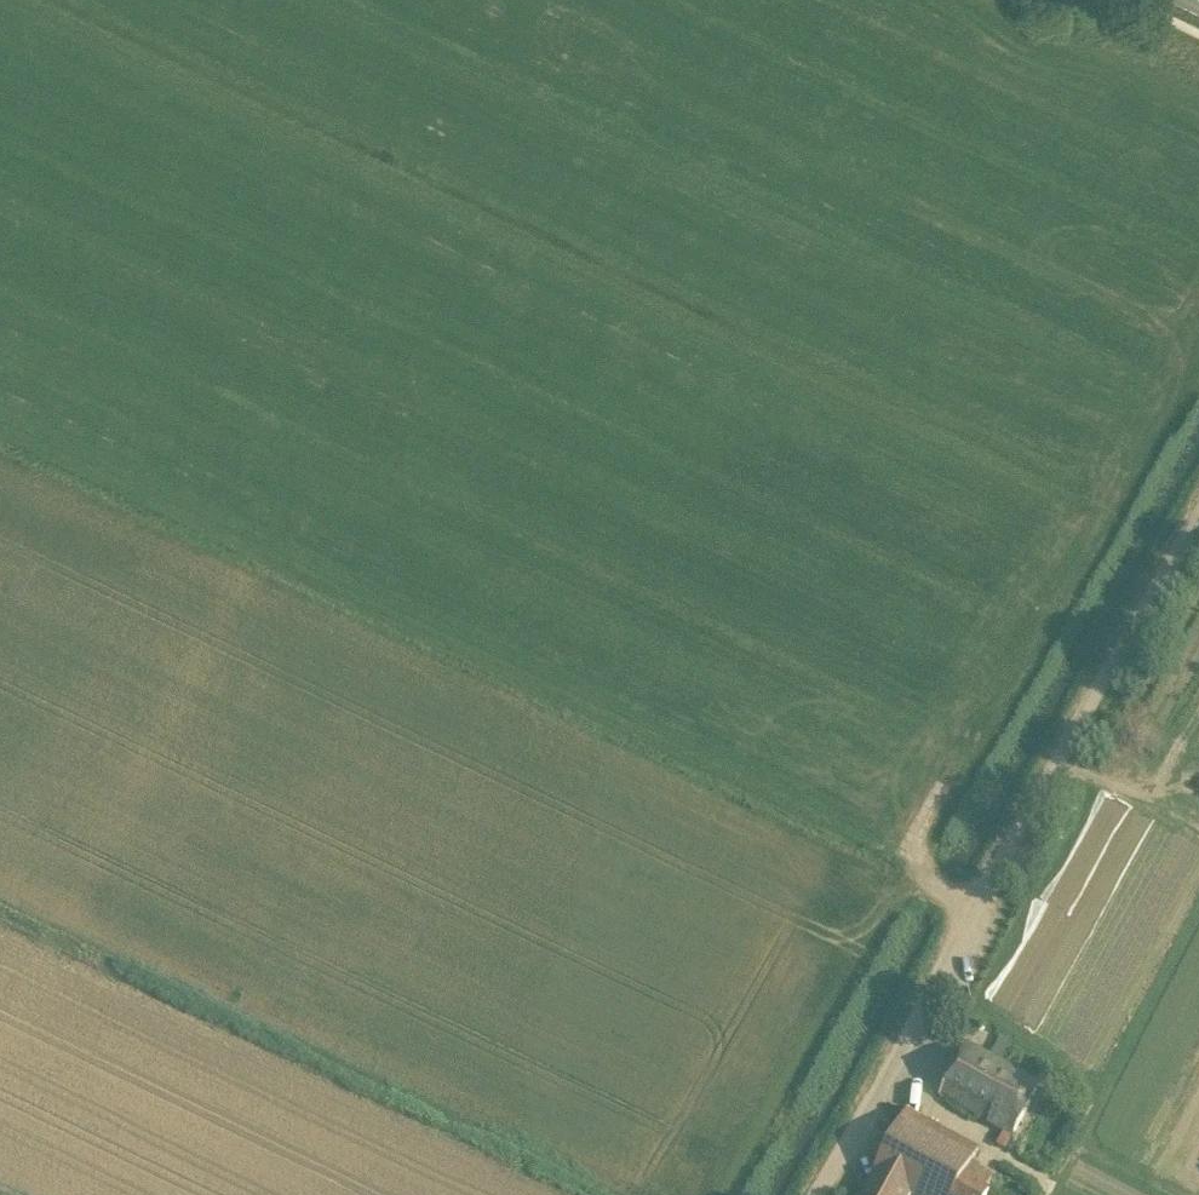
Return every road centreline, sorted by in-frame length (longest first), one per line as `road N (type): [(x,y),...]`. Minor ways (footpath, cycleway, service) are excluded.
road 1 (unclassified): [(822,1194),(1198,520)]

